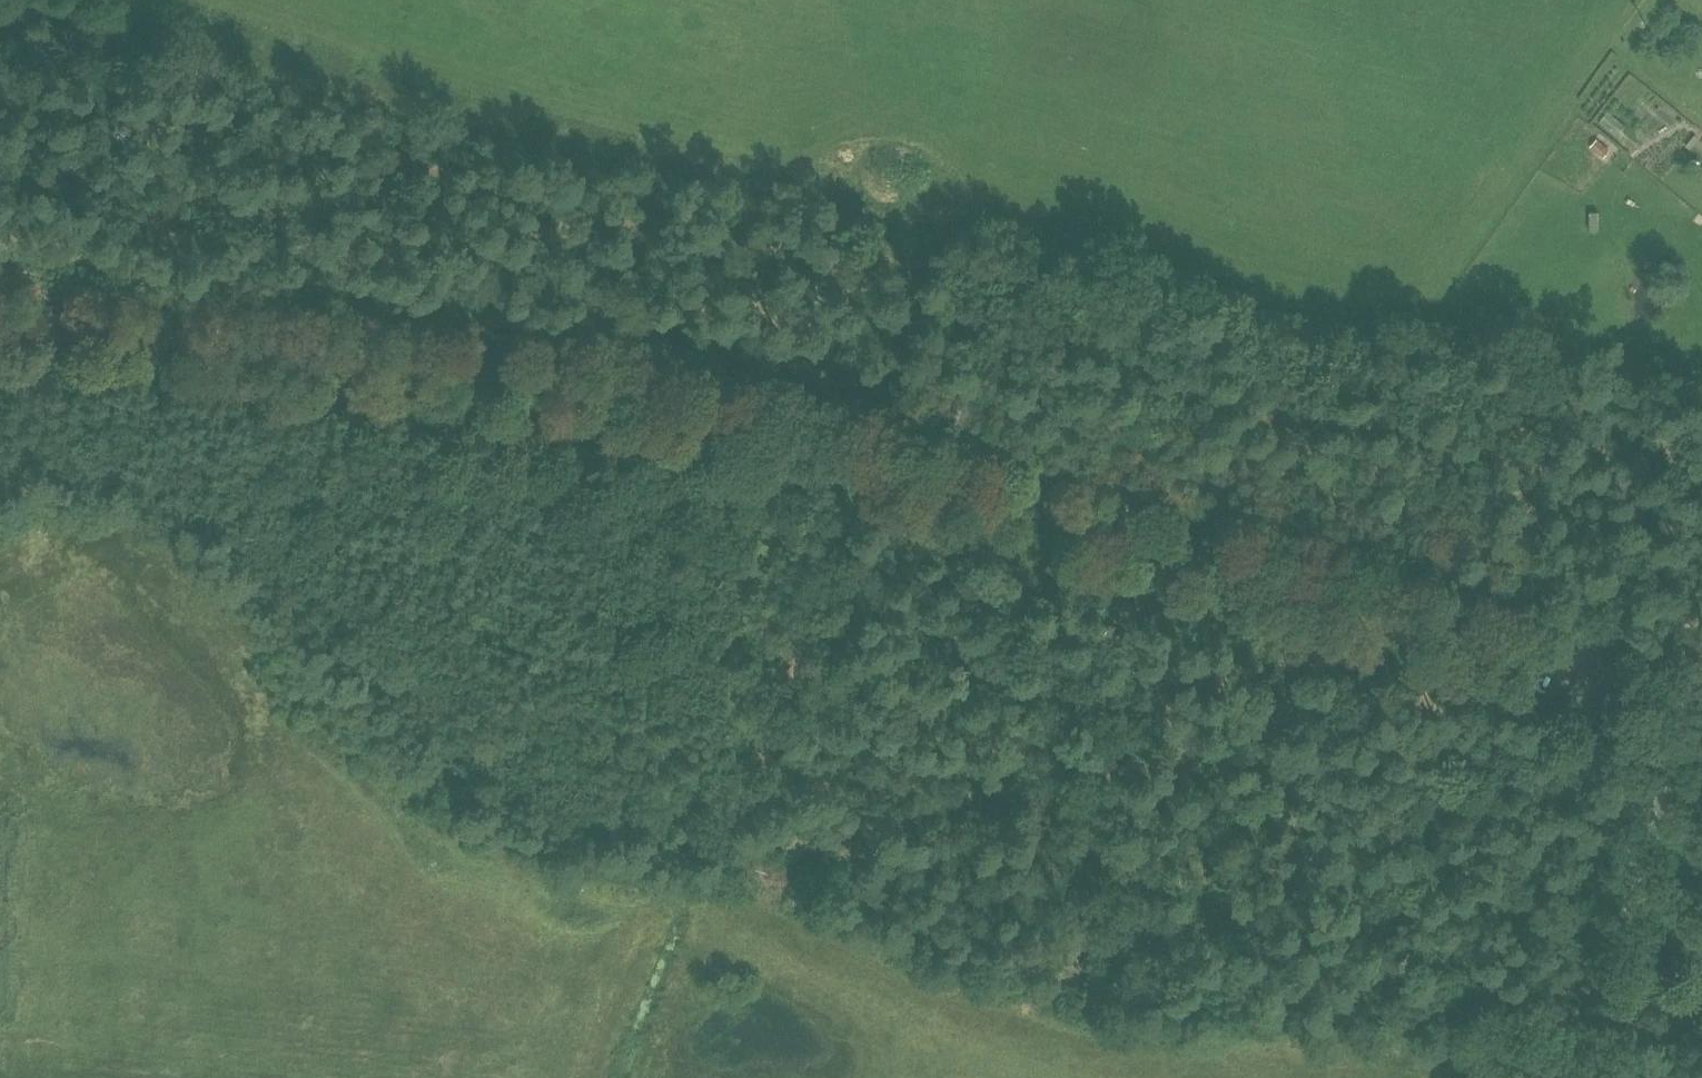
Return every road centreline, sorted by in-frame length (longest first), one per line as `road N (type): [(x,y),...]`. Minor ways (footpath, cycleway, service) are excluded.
road 1 (tertiary): [(1544,1077),(1701,689)]

